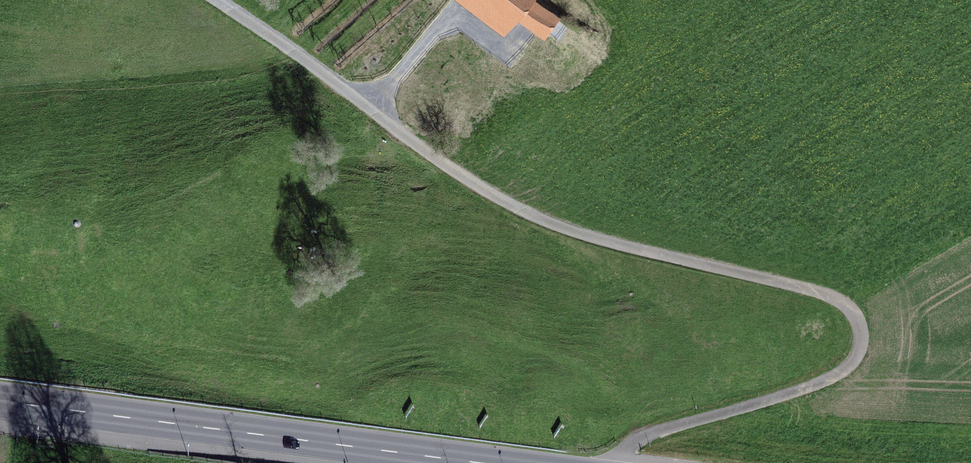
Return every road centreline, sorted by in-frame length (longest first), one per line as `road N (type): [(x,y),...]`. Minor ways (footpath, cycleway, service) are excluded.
road 1 (track): [(213,0),(537,224),(822,291),(861,325),(858,352),(835,374),(634,439),(624,462)]
road 2 (secondary): [(0,401),(502,462)]

